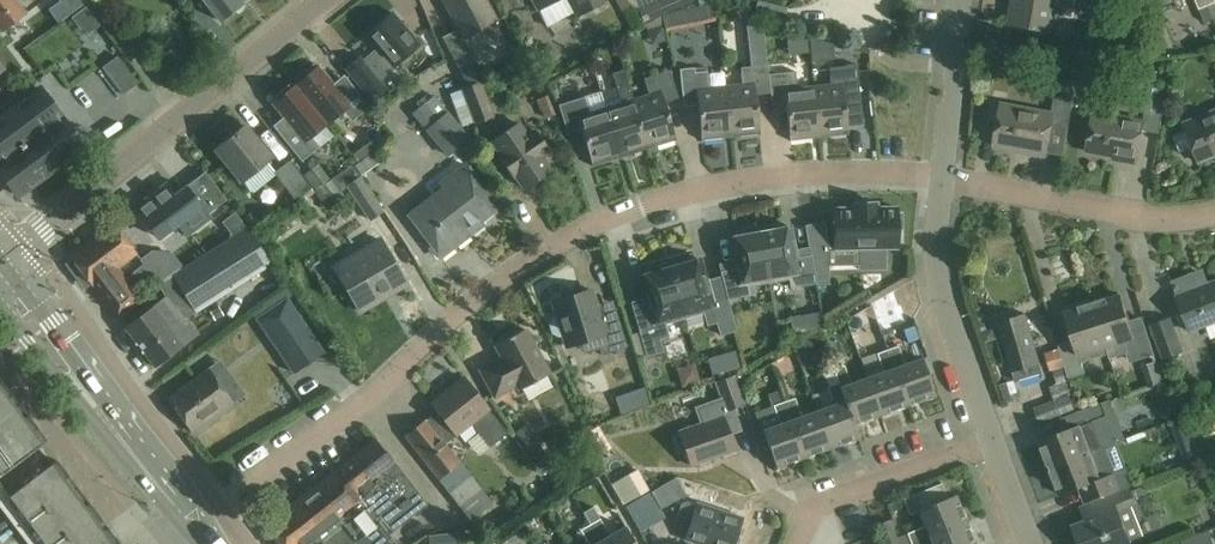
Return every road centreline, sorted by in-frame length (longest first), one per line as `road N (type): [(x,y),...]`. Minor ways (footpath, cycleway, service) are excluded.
road 1 (residential): [(194,526),(355,408),(439,330),(563,237),(677,193),(761,179),(846,172),(941,178)]
road 2 (tertiary): [(0,261),(326,0)]
road 3 (primary): [(194,526),(0,284)]
road 4 (residential): [(941,178),(1173,219),(1214,212)]
road 5 (residential): [(997,443),(937,288),(941,178)]
road 6 (residential): [(797,543),(807,519),(833,500),(997,443)]
road 7 (residential): [(941,178),(963,0)]

